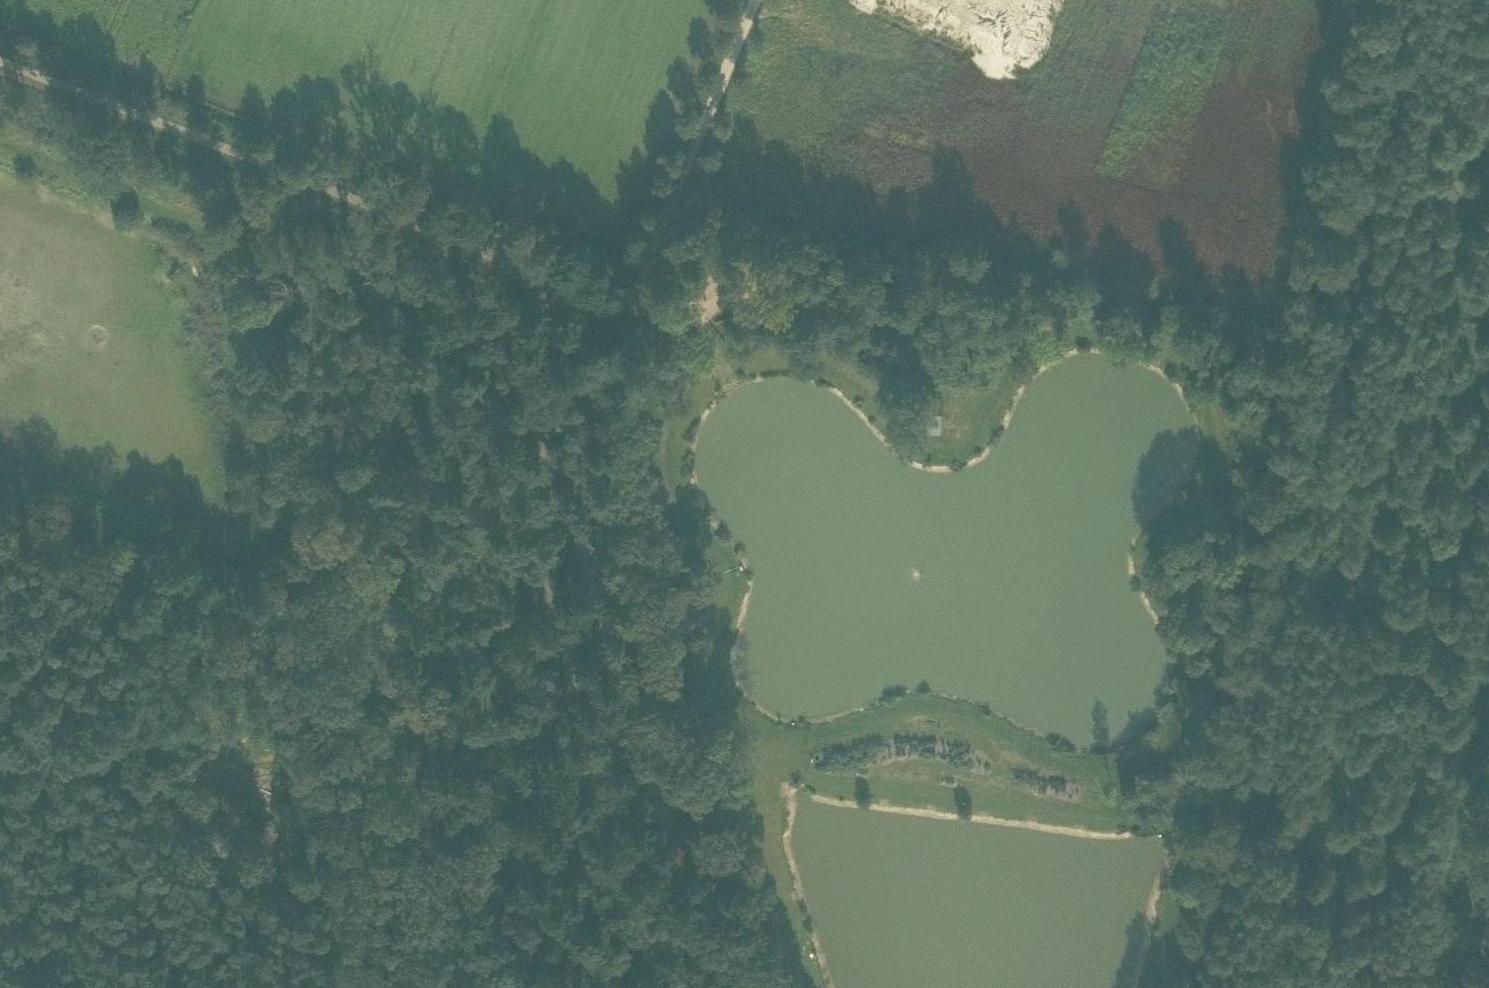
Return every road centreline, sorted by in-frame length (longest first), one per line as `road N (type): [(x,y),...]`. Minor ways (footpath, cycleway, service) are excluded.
road 1 (track): [(751,0),(631,297),(444,238)]

